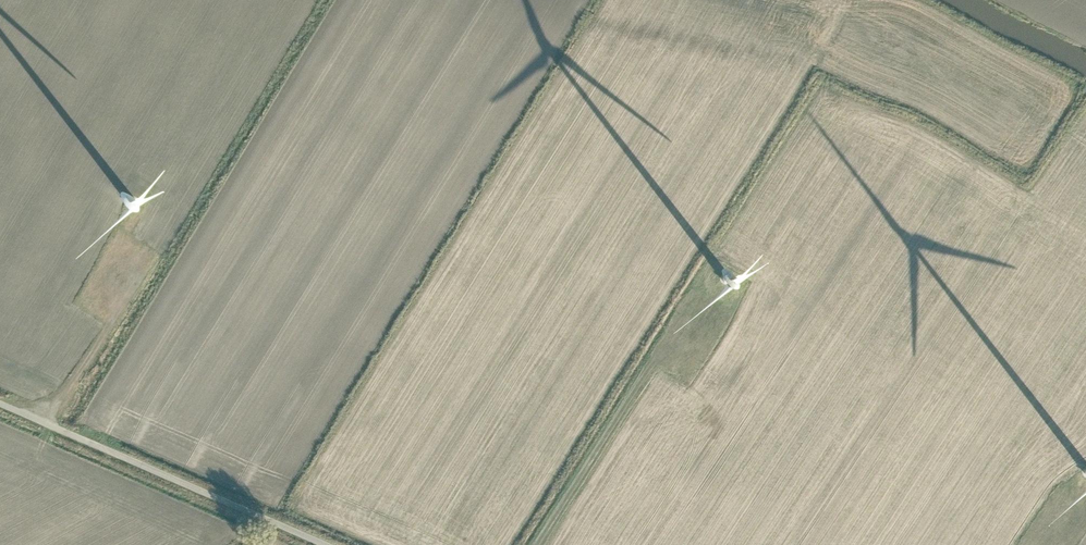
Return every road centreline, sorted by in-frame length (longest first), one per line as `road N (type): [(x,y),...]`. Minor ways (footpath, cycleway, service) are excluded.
road 1 (track): [(313,544),(0,411)]
road 2 (track): [(660,351),(537,544)]
road 3 (track): [(146,245),(48,432)]

